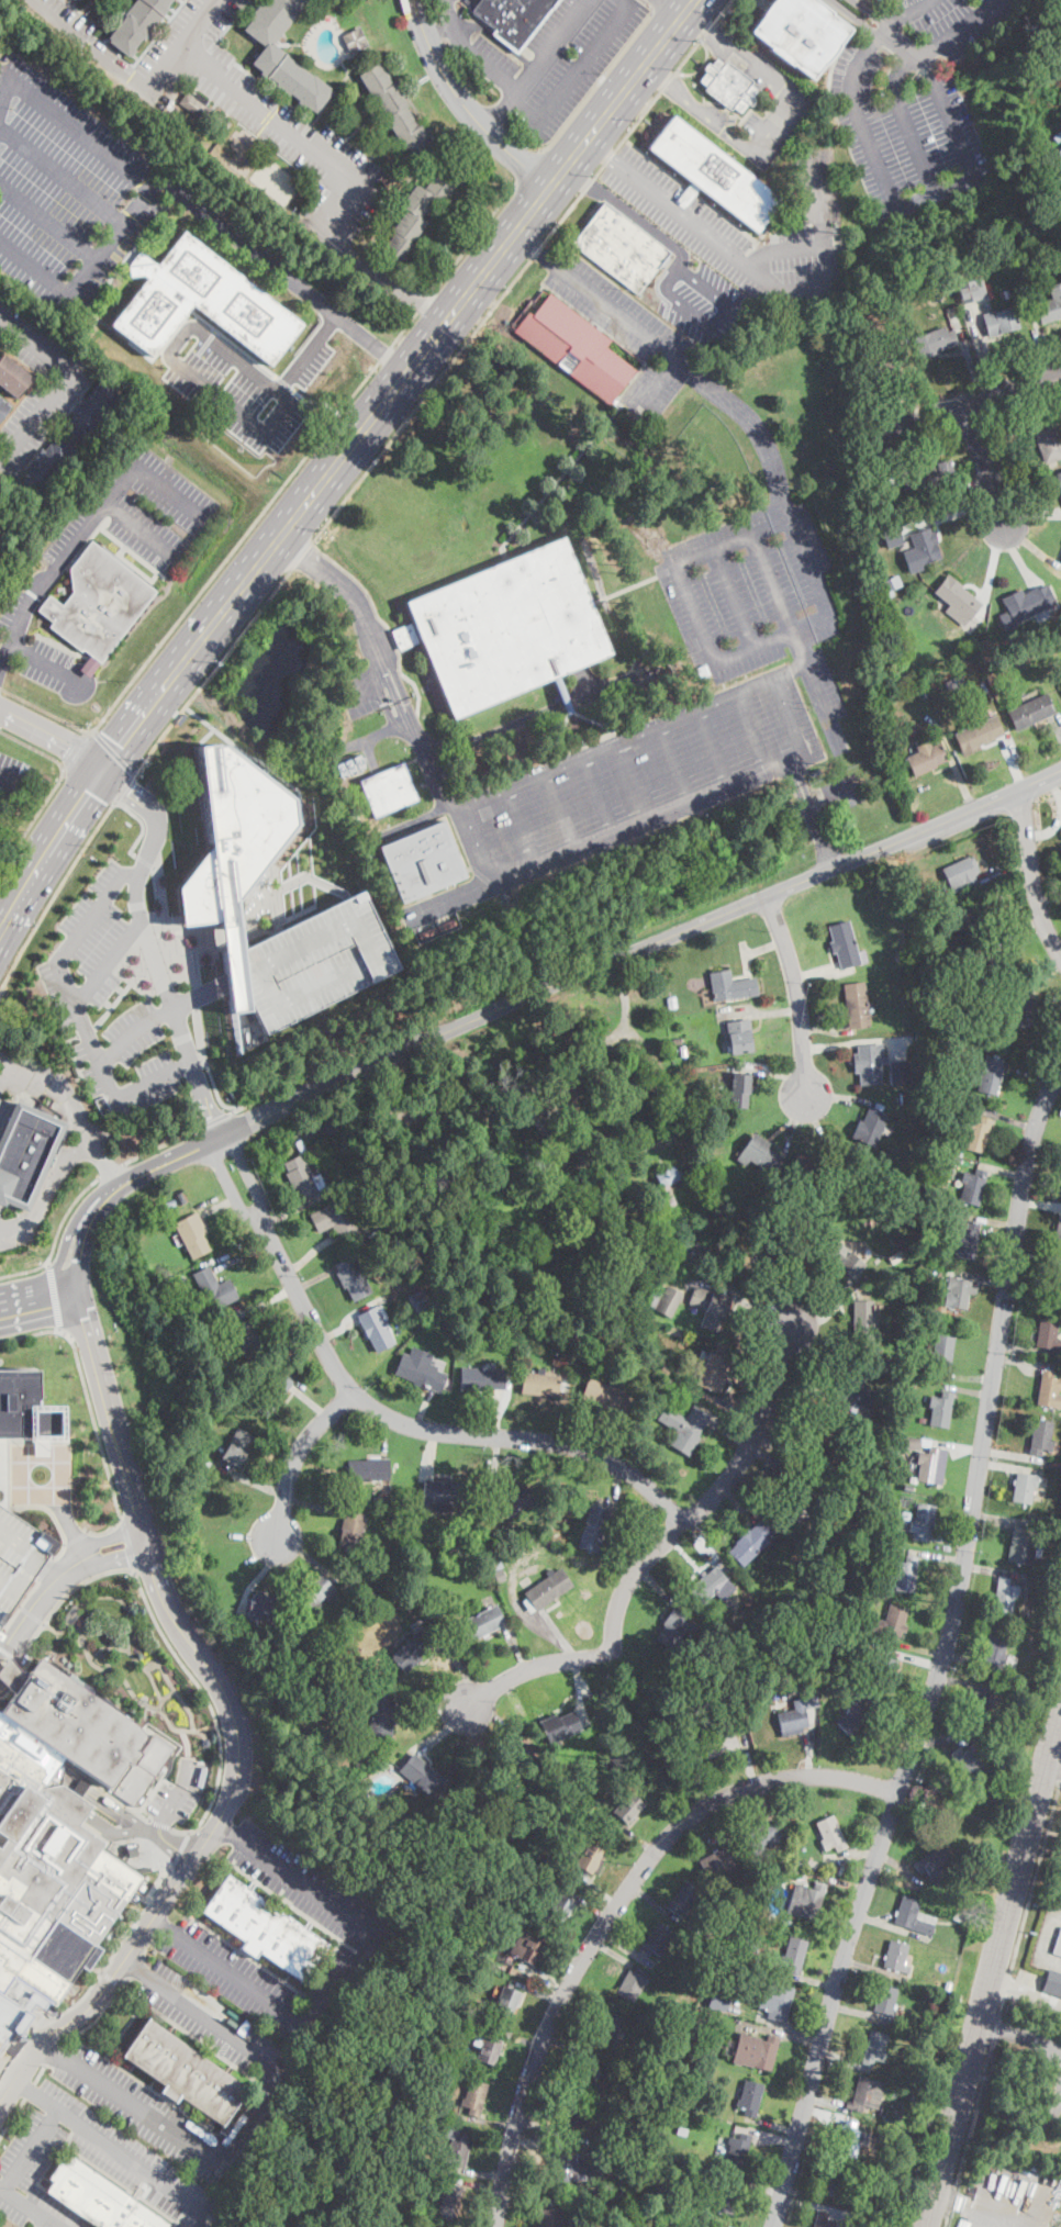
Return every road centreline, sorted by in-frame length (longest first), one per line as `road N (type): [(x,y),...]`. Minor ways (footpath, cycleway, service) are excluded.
road 1 (primary): [(695,0),(102,765),(24,885)]
road 2 (tertiary): [(1060,770),(610,960),(121,1180)]
road 3 (residential): [(0,2102),(43,2043),(96,2002),(217,1824),(239,1769),(224,1690),(177,1626),(150,1569),(79,1306)]
road 4 (residential): [(897,1792),(960,1587),(1030,1140),(1060,1069)]
road 5 (residential): [(495,2226),(517,2115),(547,2027),(618,1903),(672,1833),(757,1782),(826,1777),(897,1792)]
road 6 (residential): [(684,1527),(637,1479),(584,1444),(457,1435),(383,1415),(334,1366),(265,1227)]
road 7 (residential): [(928,2226),(1060,1704)]
road 8 (residential): [(773,2226),(842,1961),(897,1792)]
road 9 (residential): [(611,1653),(633,1577),(750,1451),(790,1324)]
road 10 (residential): [(551,187),(495,141),(454,91),(415,0)]
road 11 (residential): [(768,896),(794,976),(806,1095)]
road 12 (residential): [(878,433),(1060,369)]
road 13 (residential): [(277,1537),(301,1447),(350,1389)]
road 14 (residential): [(1019,790),(1037,906),(1060,952)]
road 15 (residential): [(468,1708),(527,1671),(611,1653)]
road 16 (tertiary): [(121,1180),(85,1208),(42,1287)]
road 17 (residential): [(1005,527),(960,404)]

